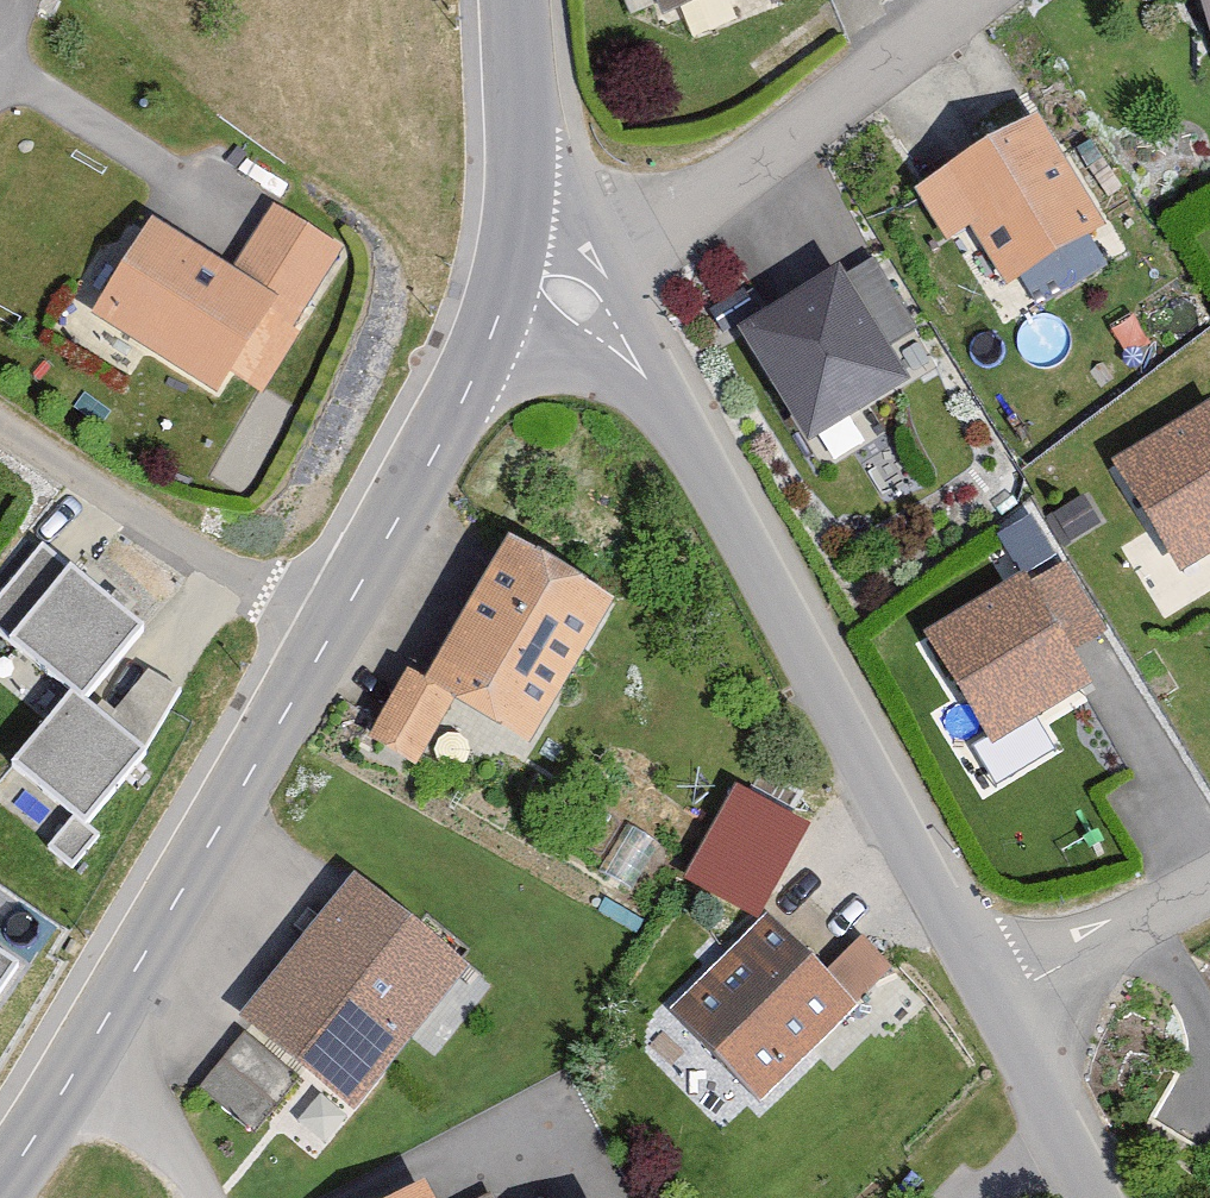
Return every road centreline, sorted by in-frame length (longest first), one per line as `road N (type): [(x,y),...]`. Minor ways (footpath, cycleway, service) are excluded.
road 1 (tertiary): [(0,1185),(83,1059),(437,450),(514,267)]
road 2 (unclassified): [(999,1000),(660,399),(616,334),(573,298)]
road 3 (residential): [(969,0),(573,298)]
road 4 (tertiary): [(514,267),(525,160),(518,0)]
road 5 (residential): [(999,1000),(1209,884)]
road 6 (unclassified): [(1103,1197),(999,1000)]

